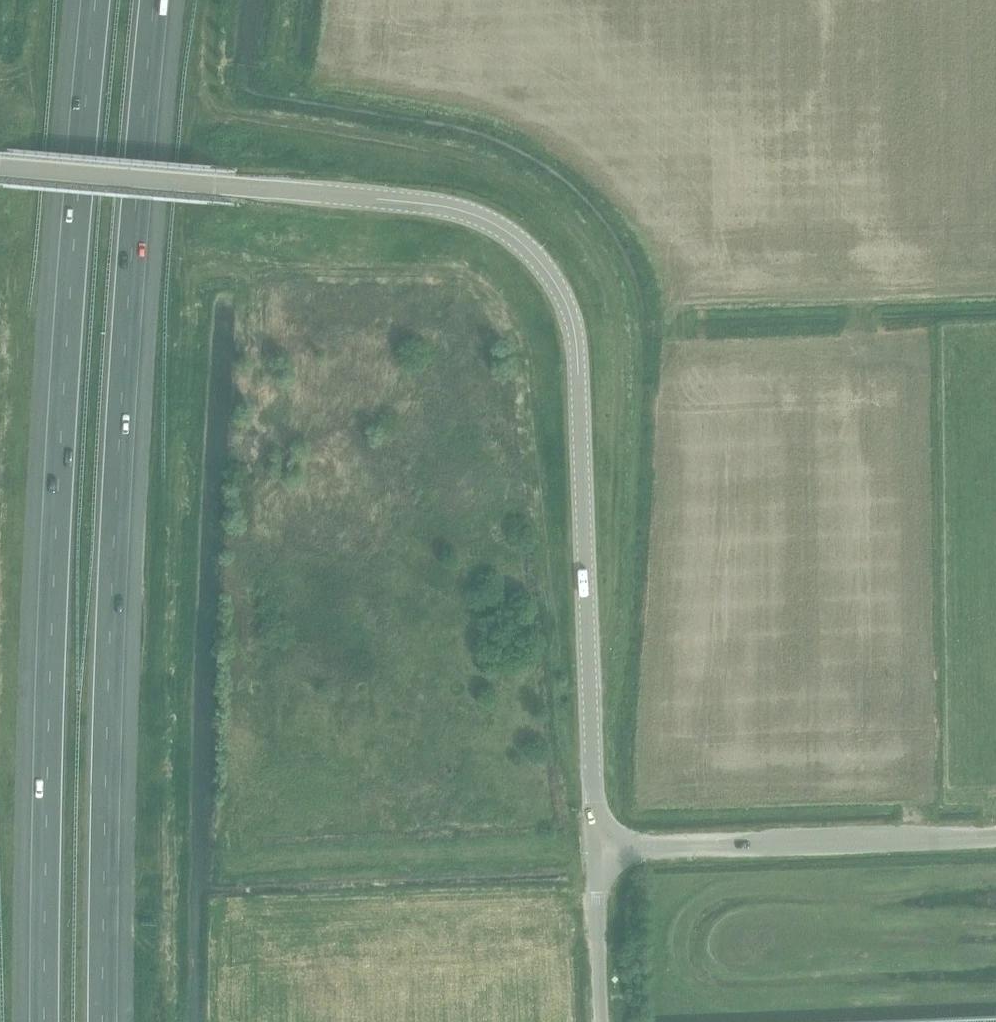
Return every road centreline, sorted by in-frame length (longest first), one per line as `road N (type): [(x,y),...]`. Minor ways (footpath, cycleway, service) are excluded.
road 1 (residential): [(0,176),(439,208),(525,244),(552,274),(584,354),(595,849)]
road 2 (motorway): [(97,0),(49,679),(42,1021)]
road 3 (motorway): [(104,1021),(107,684),(124,344),(154,0)]
road 4 (unclassified): [(595,849),(995,834)]
road 5 (unclassified): [(601,1021),(595,849)]

